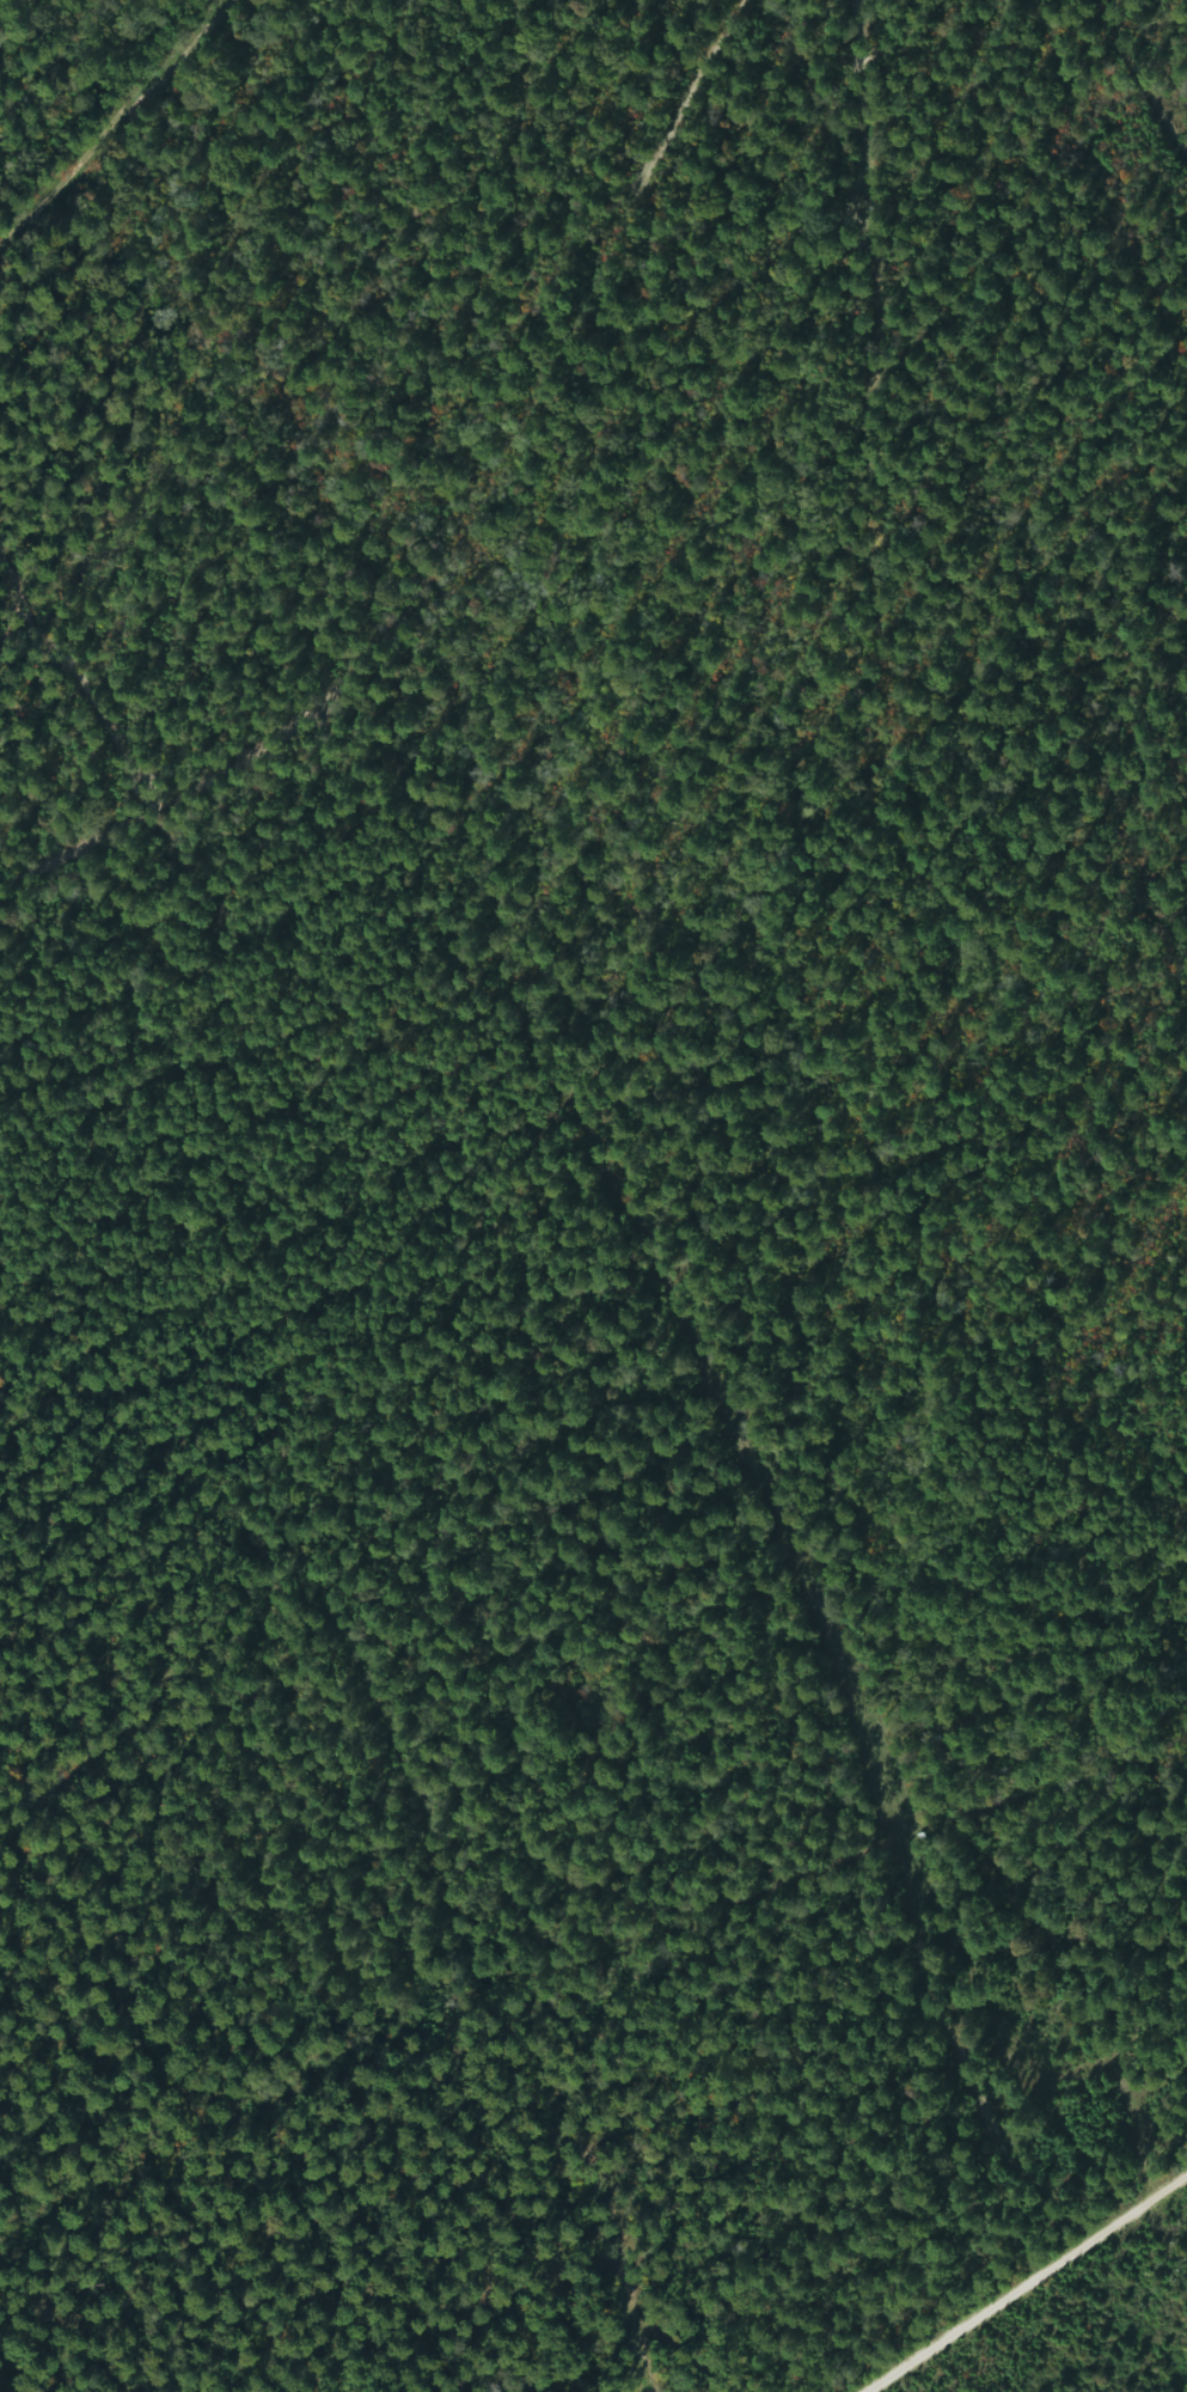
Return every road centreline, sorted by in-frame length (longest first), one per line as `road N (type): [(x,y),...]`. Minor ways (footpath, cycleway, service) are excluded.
road 1 (residential): [(1186,2155),(835,2391)]
road 2 (residential): [(216,0),(0,237)]

